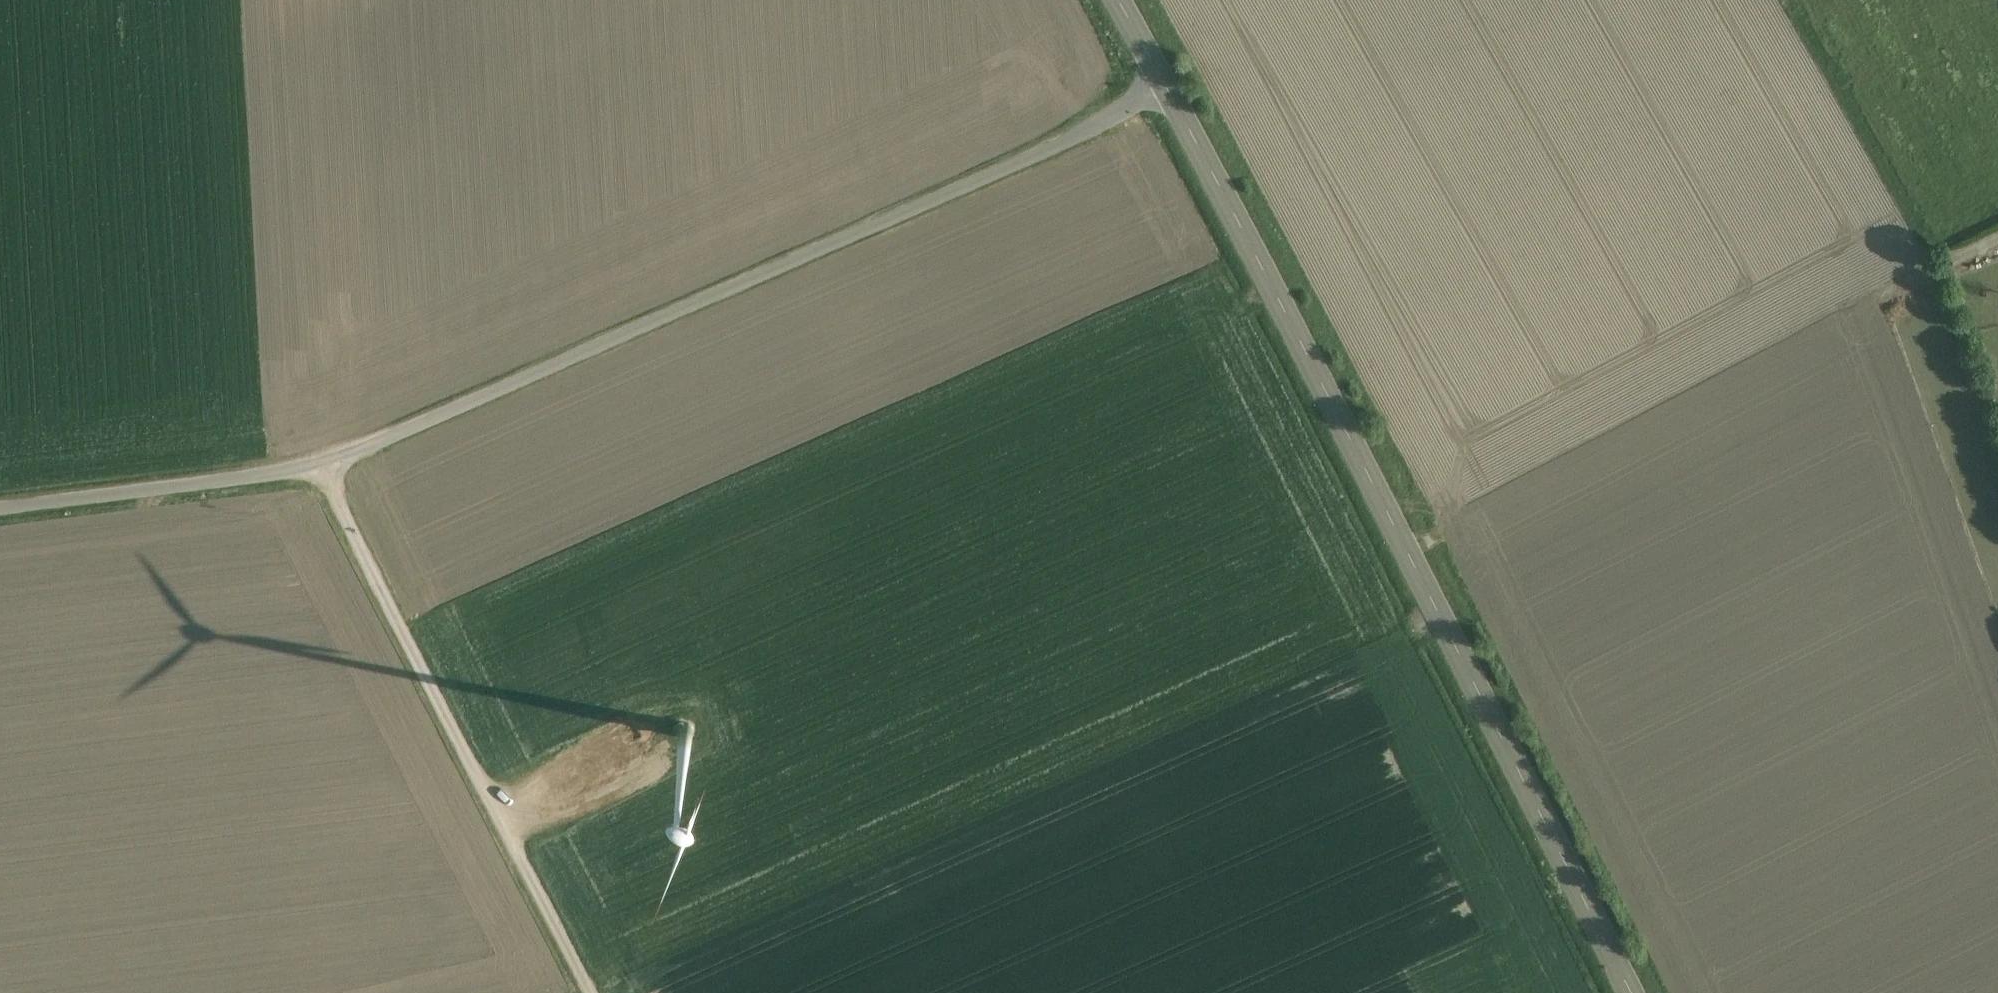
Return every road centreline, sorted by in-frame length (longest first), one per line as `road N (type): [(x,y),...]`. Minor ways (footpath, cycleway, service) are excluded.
road 1 (unclassified): [(0,507),(323,464),(1062,145),(1166,87)]
road 2 (tertiary): [(1166,87),(1631,992)]
road 3 (track): [(323,464),(592,992)]

